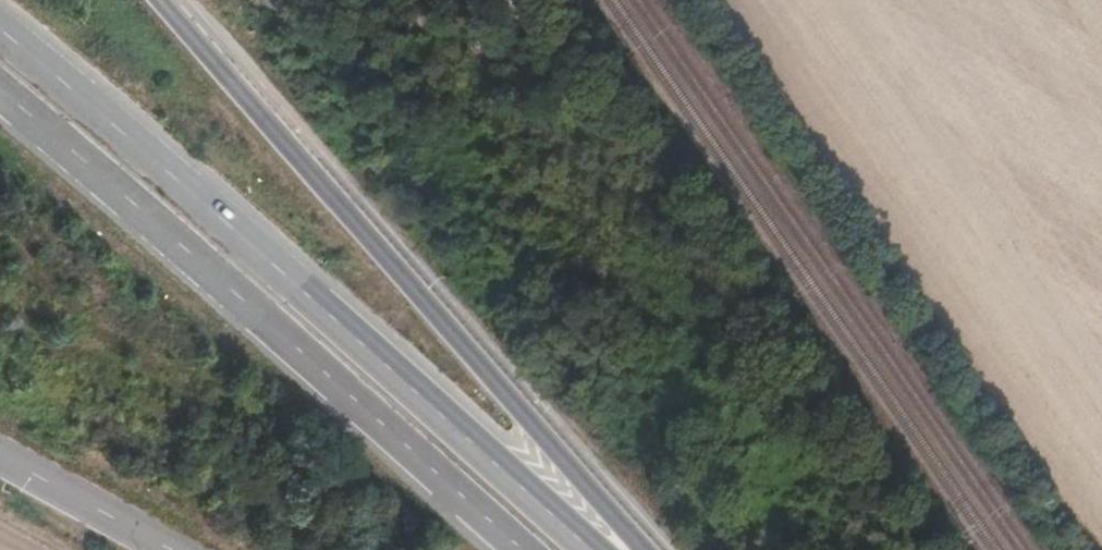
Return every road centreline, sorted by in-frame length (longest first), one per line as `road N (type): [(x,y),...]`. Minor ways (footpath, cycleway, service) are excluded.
road 1 (motorway): [(589,549),(0,28)]
road 2 (secondary): [(643,549),(162,0)]
road 3 (motorway): [(0,90),(520,549)]
road 4 (secondary): [(0,456),(169,549)]

